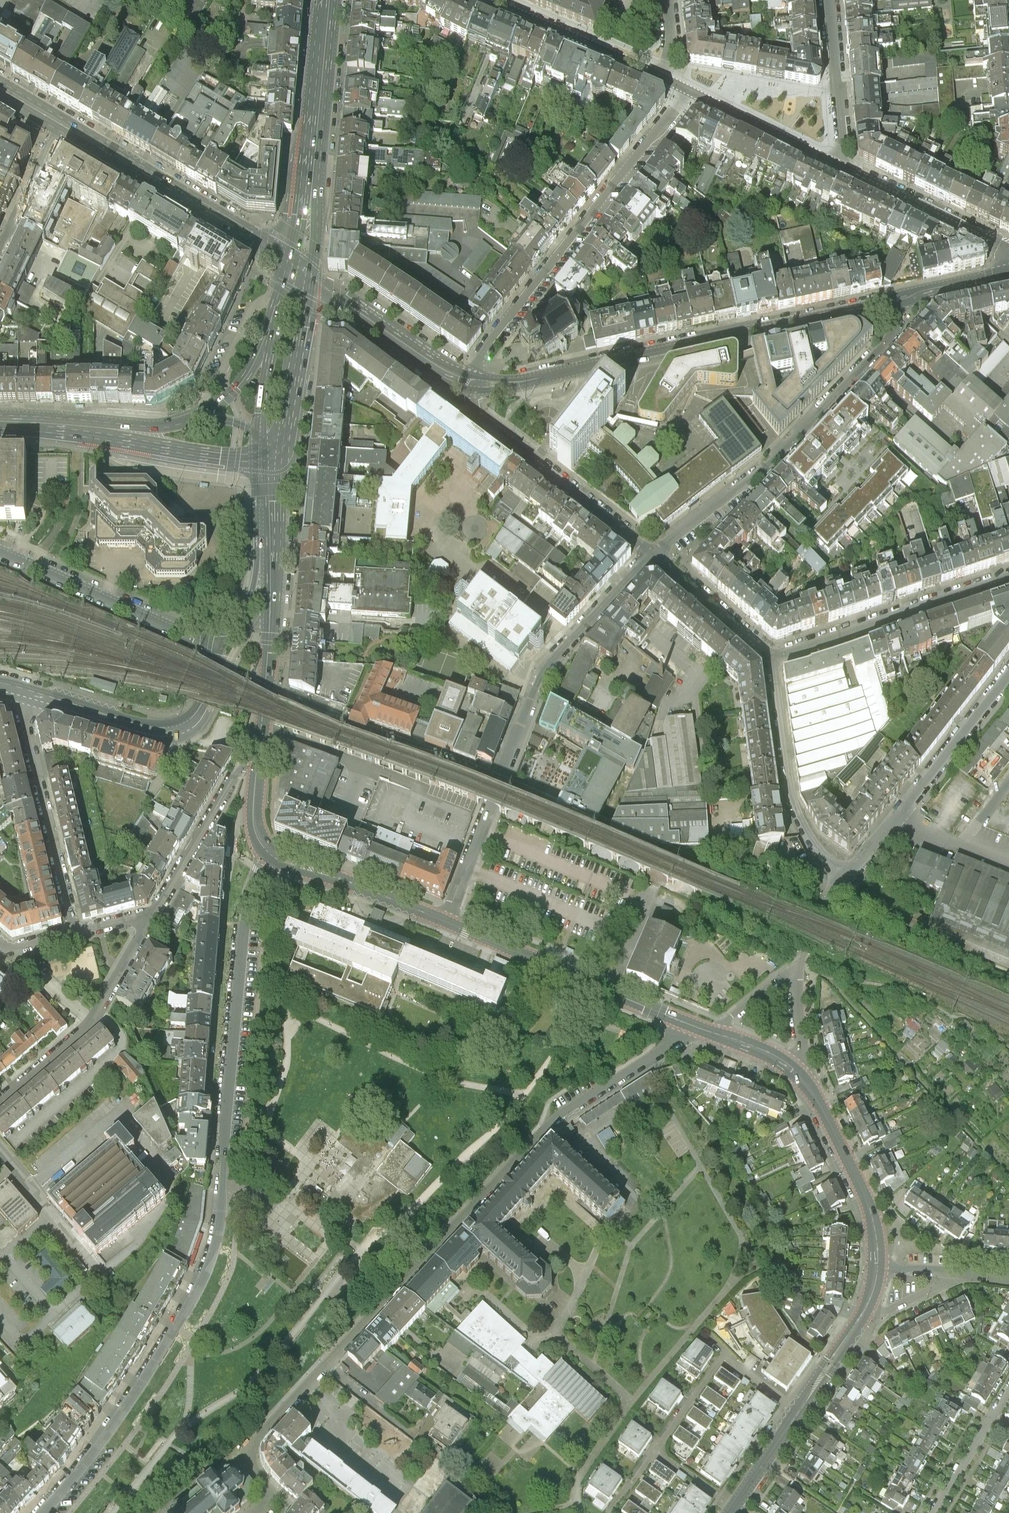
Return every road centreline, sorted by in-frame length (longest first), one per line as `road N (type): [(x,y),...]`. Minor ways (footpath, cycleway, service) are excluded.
road 1 (unclassified): [(39,1512),(121,1410),(206,1268),(221,1207),(245,921),(269,854)]
road 2 (residential): [(259,1512),(269,1498),(252,1468),(254,1448),(561,1114),(690,1023)]
road 3 (tertiary): [(475,382),(523,384),(895,301)]
road 4 (residential): [(652,559),(541,668),(445,921)]
road 5 (residential): [(475,382),(482,359),(689,89)]
road 6 (residential): [(895,301),(894,330),(783,453),(652,559)]
road 7 (tertiary): [(64,125),(300,267)]
road 8 (primary): [(330,0),(300,267)]
road 9 (secondary): [(690,1023),(445,921)]
road 10 (residential): [(845,872),(1008,669)]
road 11 (residential): [(475,382),(479,416),(652,559)]
road 12 (residential): [(27,690),(23,717),(77,934)]
road 13 (residential): [(772,652),(1008,576)]
road 14 (primary): [(225,647),(0,550)]
road 15 (residential): [(845,872),(819,844),(791,788),(772,652)]
road 16 (primary): [(27,690),(175,729),(196,715),(218,665)]
road 17 (secondary): [(257,767),(270,548)]
road 18 (secondary): [(878,1269),(858,1179),(794,1071)]
road 19 (tertiary): [(300,267),(443,371),(475,382)]
road 20 (residential): [(257,767),(239,767),(150,918)]
road 21 (residential): [(660,75),(483,0)]
road 22 (residential): [(1008,248),(837,163)]
road 23 (secondary): [(445,921),(269,854)]
road 24 (primary): [(269,447),(287,419),(307,307),(300,267)]
road 25 (residential): [(0,1103),(92,1025),(122,971)]
road 26 (residential): [(837,163),(689,89)]
road 27 (residential): [(829,0),(837,163)]
road 28 (secondary): [(802,1410),(863,1315),(878,1269)]
road 29 (residential): [(652,559),(772,652)]
road 30 (primary): [(128,431),(169,451),(221,459),(256,456),(269,447)]
road 31 (residential): [(1008,1387),(933,1512)]
road 32 (residential): [(0,253),(64,125)]
road 33 (residential): [(878,1269),(1008,1278)]
road 34 (primary): [(0,422),(128,431)]
road 35 (residential): [(726,1353),(655,1452)]

